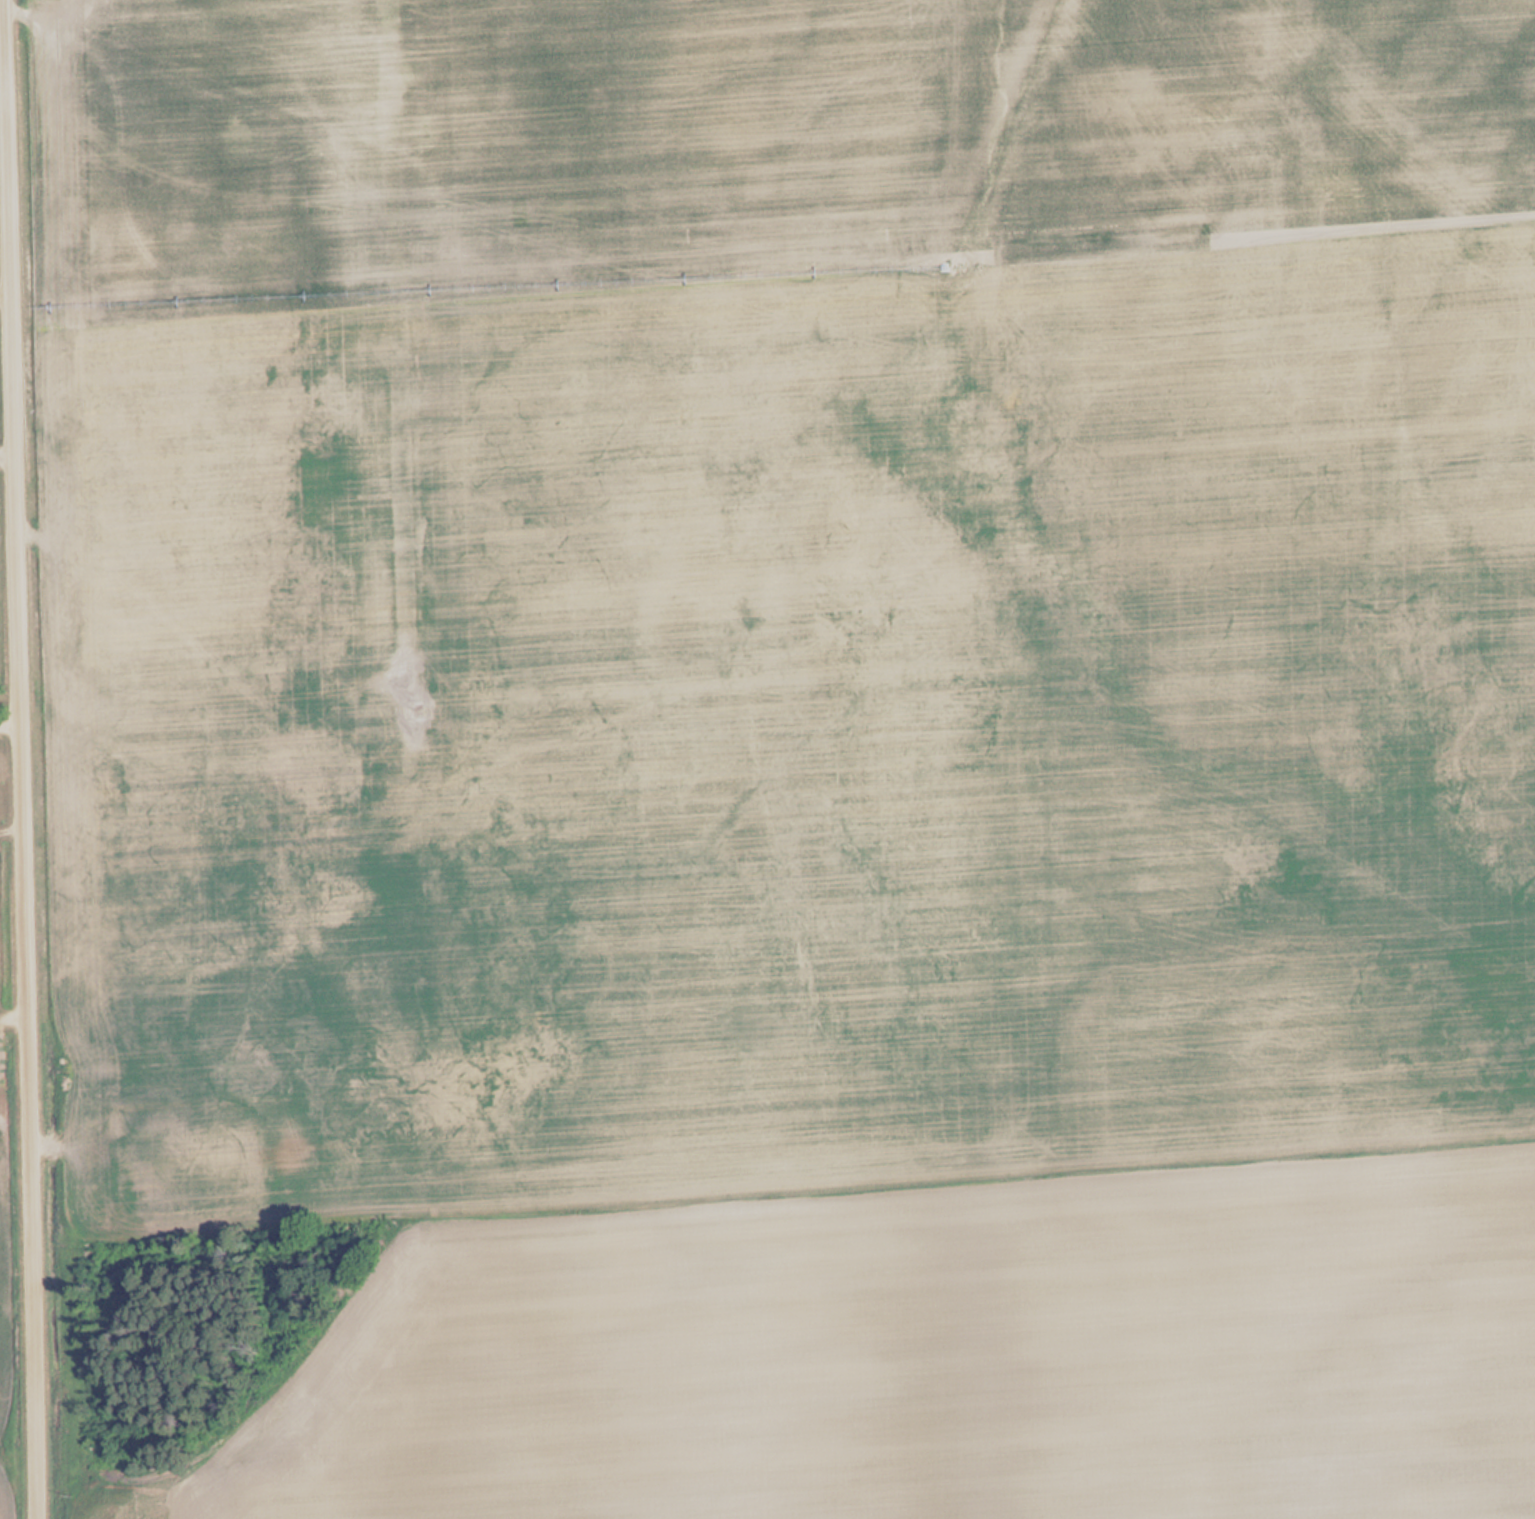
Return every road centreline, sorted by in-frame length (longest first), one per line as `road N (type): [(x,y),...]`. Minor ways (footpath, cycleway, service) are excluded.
road 1 (residential): [(38,1518),(0,0)]

